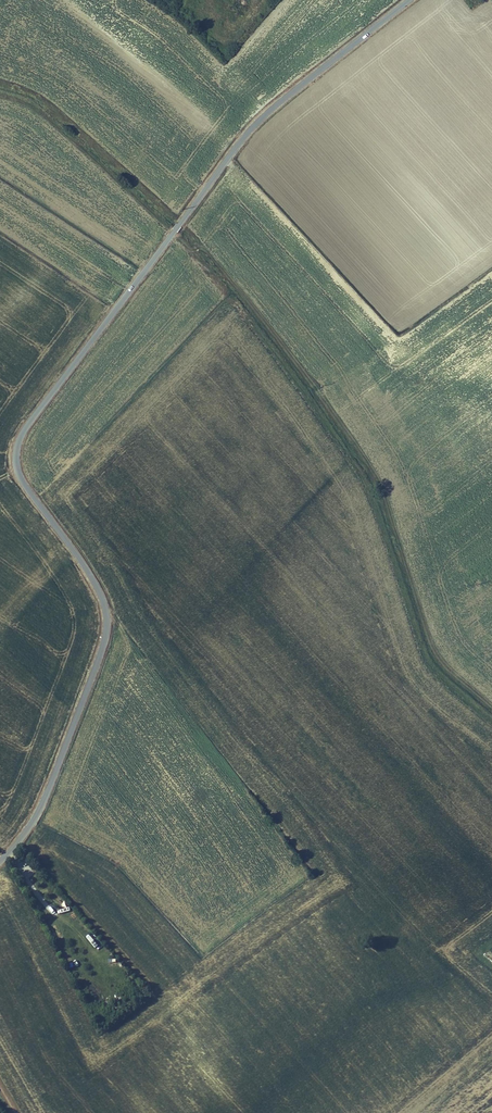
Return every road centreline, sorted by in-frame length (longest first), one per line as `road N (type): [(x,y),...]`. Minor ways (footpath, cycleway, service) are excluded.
road 1 (tertiary): [(0,861),(34,821),(58,769),(106,631),(106,605),(81,559),(23,481),(16,452),(25,431),(261,119),(409,0)]

